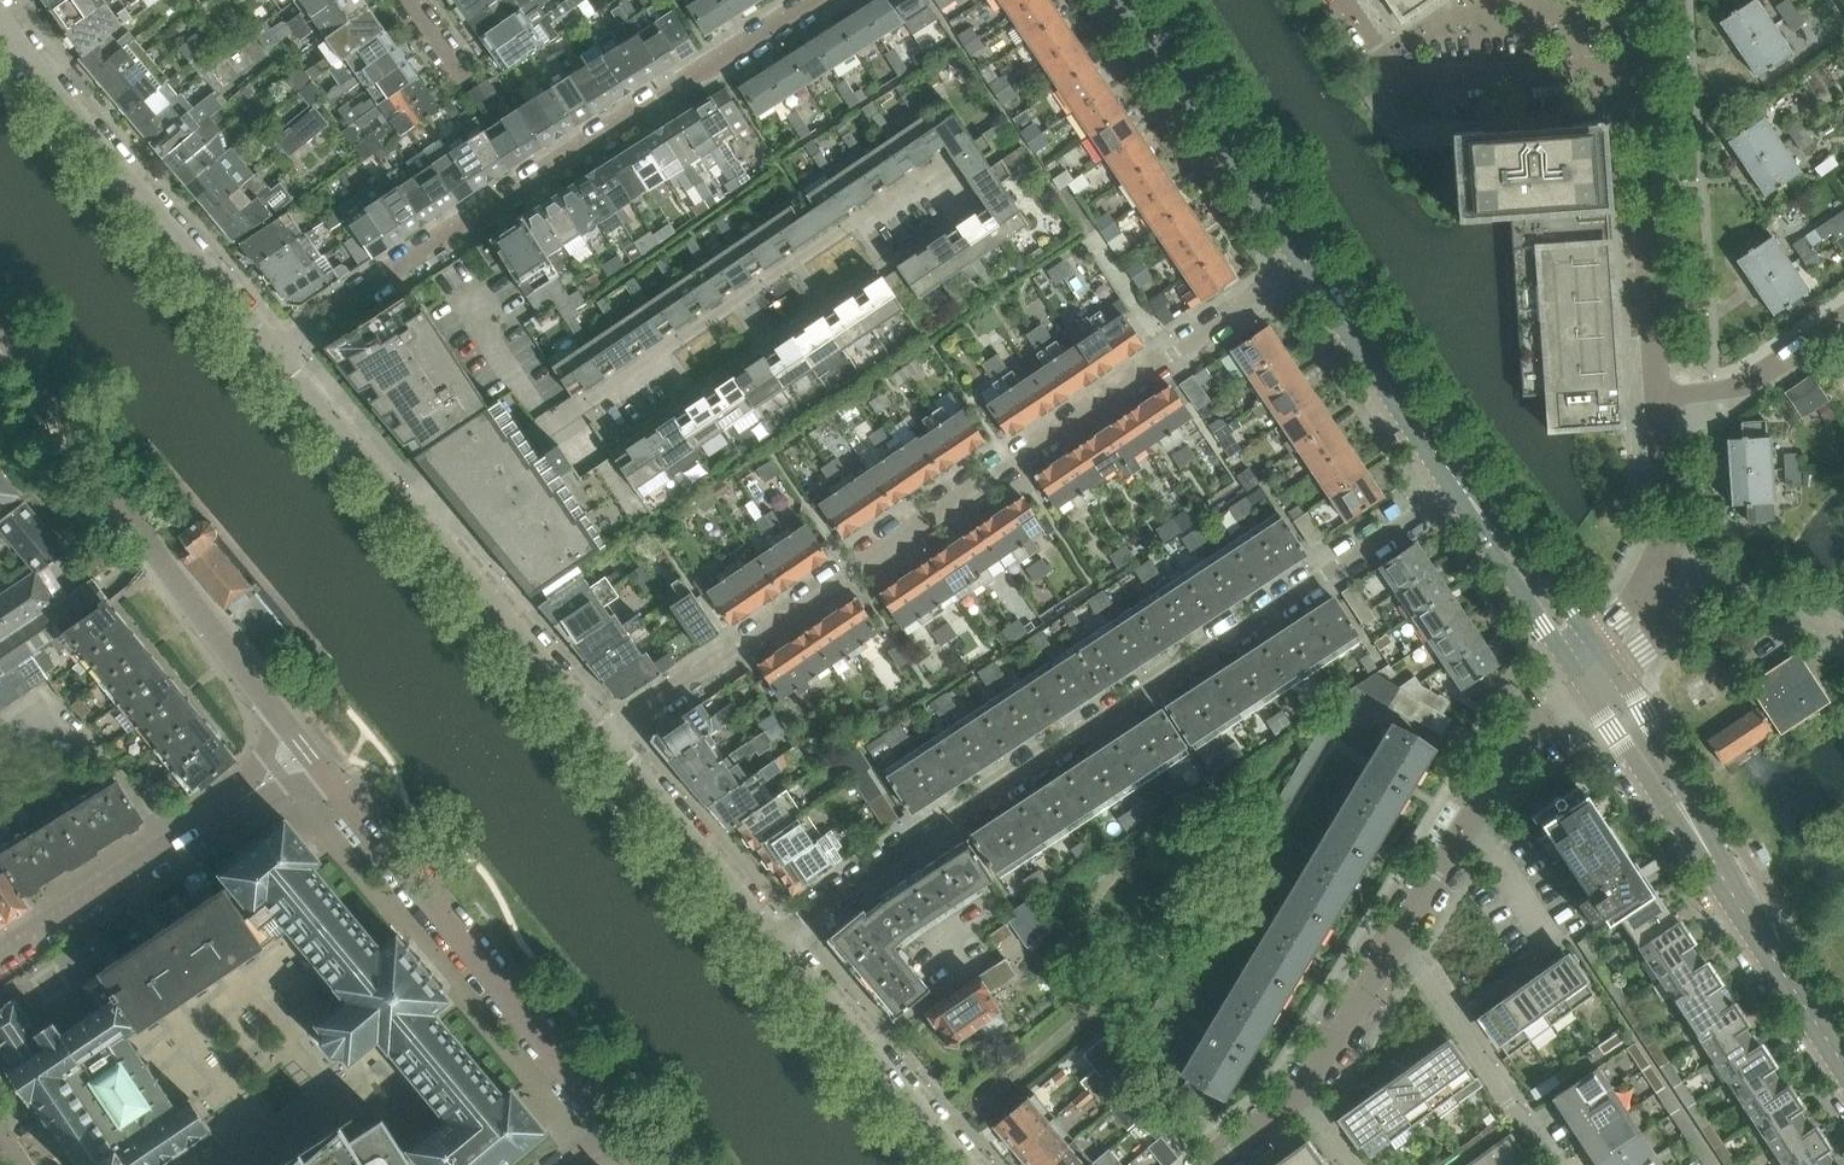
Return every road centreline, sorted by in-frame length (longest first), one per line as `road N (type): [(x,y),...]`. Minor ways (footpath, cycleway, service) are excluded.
road 1 (residential): [(600,737),(1316,262)]
road 2 (residential): [(773,943),(1461,483)]
road 3 (residential): [(271,353),(816,0)]
road 4 (residential): [(873,213),(414,518)]
road 5 (residential): [(272,712),(0,340)]
road 6 (residential): [(615,1134),(335,789)]
road 7 (residential): [(0,16),(271,353)]
road 8 (residential): [(1660,433),(1635,66)]
road 9 (residential): [(1392,944),(1516,739),(1584,680)]
road 10 (residential): [(1635,66),(1404,78),(1345,0)]
road 11 (secondary): [(1316,262),(1135,0)]
road 12 (residential): [(0,953),(248,793)]
road 13 (residential): [(773,943),(967,1164)]
road 14 (residential): [(414,518),(600,737)]
road 15 (residential): [(1556,1164),(1420,964),(1392,944)]
road 16 (residential): [(600,737),(773,943)]
road 17 (secondary): [(1461,483),(1316,262)]
road 18 (secondary): [(1461,483),(1584,680)]
road 19 (secondary): [(1843,1062),(1719,867)]
road 20 (secondary): [(1584,680),(1651,784),(1719,867)]
road 21 (residential): [(1660,433),(1843,311)]
road 22 (secondary): [(1719,867),(1678,779),(1612,676)]
road 23 (residential): [(271,353),(414,518)]
road 24 (secondary): [(1588,639),(1461,483)]
road 25 (residential): [(1843,635),(1708,578),(1657,575)]
road 26 (residential): [(1298,1098),(1392,944)]
road 27 (residential): [(1657,575),(1660,433)]

